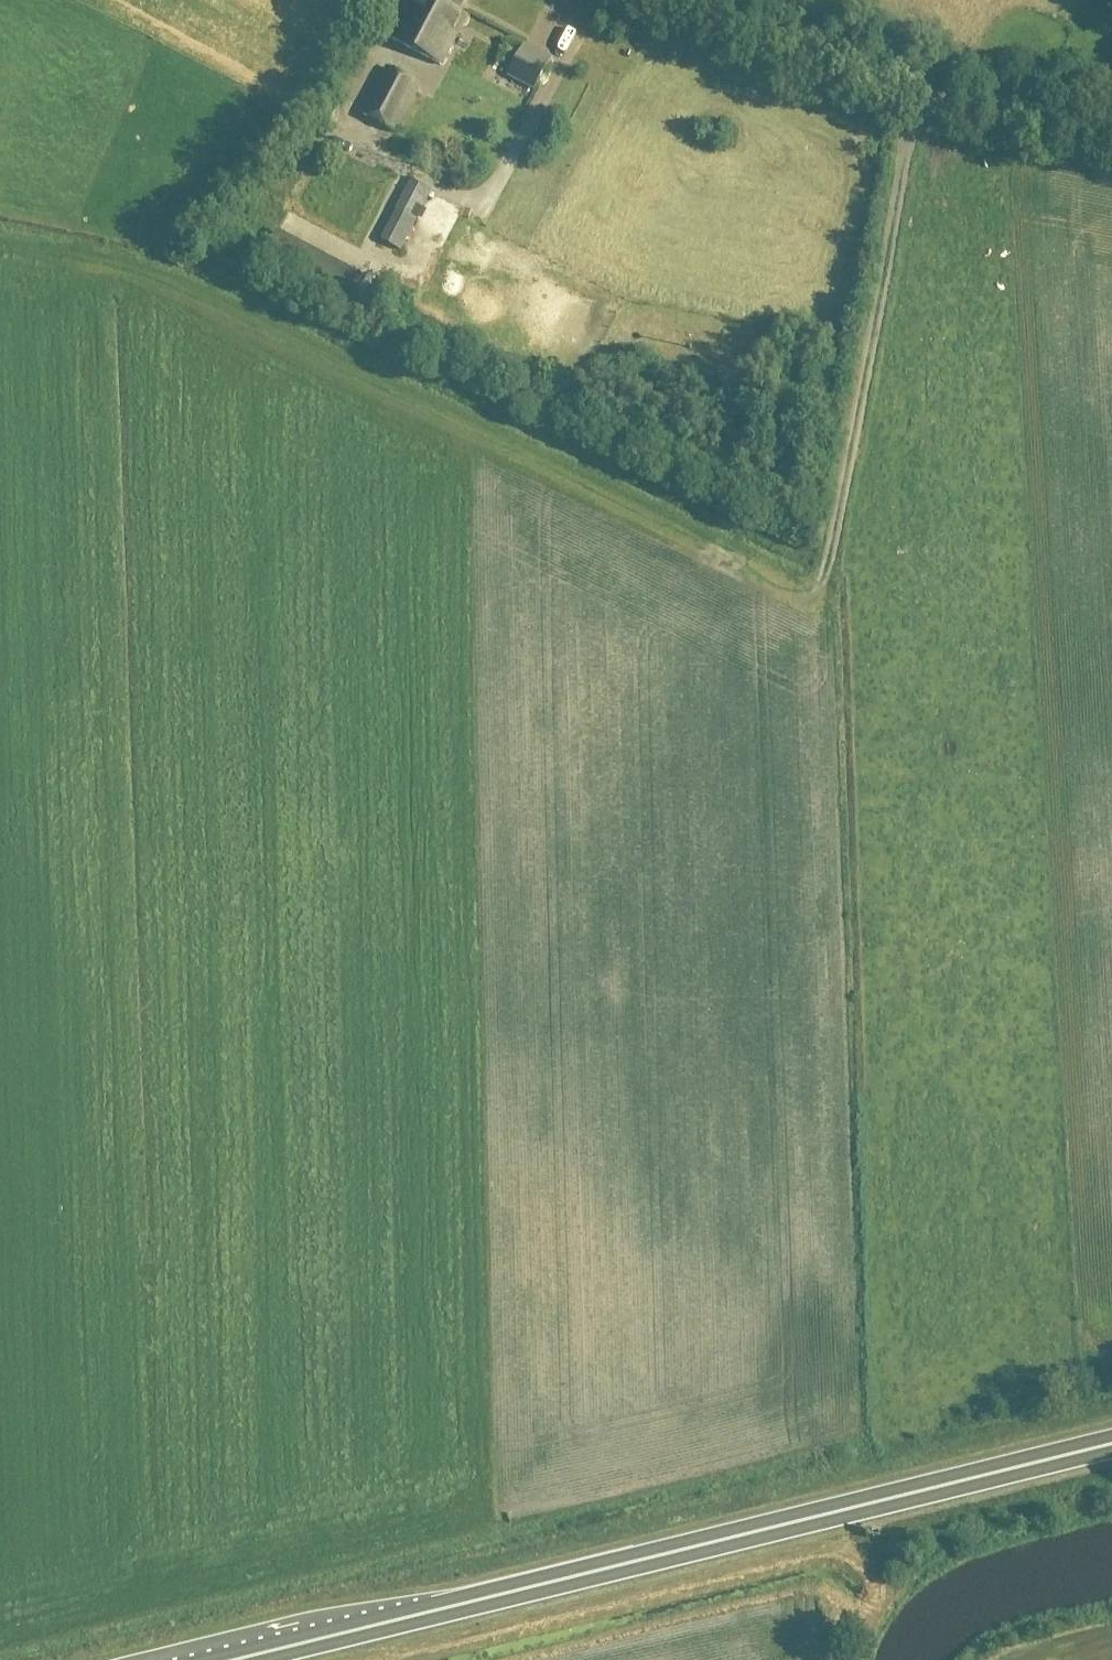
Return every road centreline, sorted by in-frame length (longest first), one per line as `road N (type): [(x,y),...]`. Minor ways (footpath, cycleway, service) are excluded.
road 1 (trunk): [(237,1659),(1111,1445)]
road 2 (track): [(822,588),(921,96)]
road 3 (unclassified): [(1111,143),(870,80),(688,0)]

